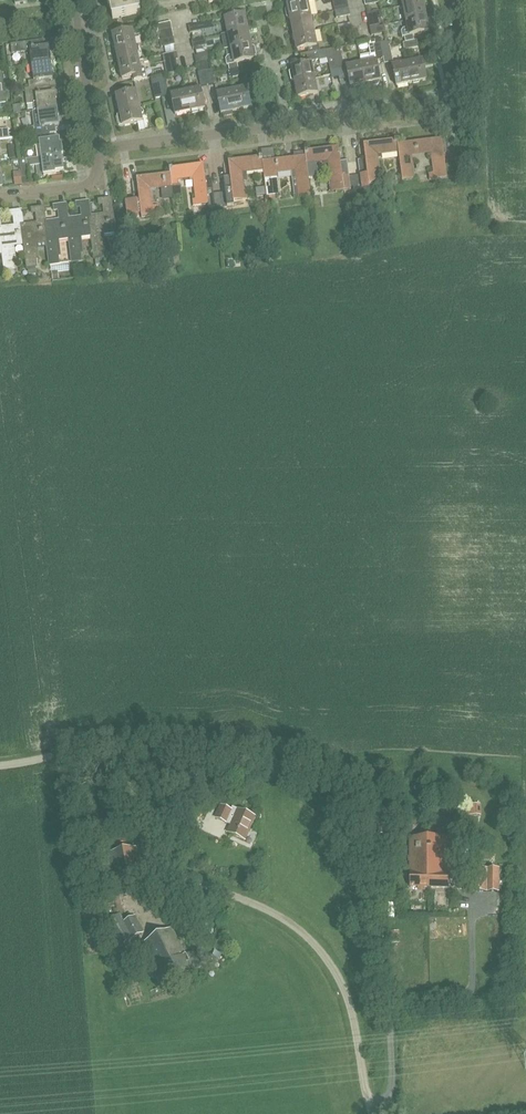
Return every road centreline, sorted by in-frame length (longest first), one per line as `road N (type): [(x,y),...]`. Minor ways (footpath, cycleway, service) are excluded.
road 1 (unclassified): [(378,1113),(353,1004),(334,965),(269,910),(165,868),(140,826),(121,753),(104,747),(0,768)]
road 2 (residential): [(94,151),(439,108),(457,86),(453,0)]
road 3 (residential): [(94,151),(76,0)]
road 4 (residential): [(0,198),(86,186),(97,173),(94,151)]

